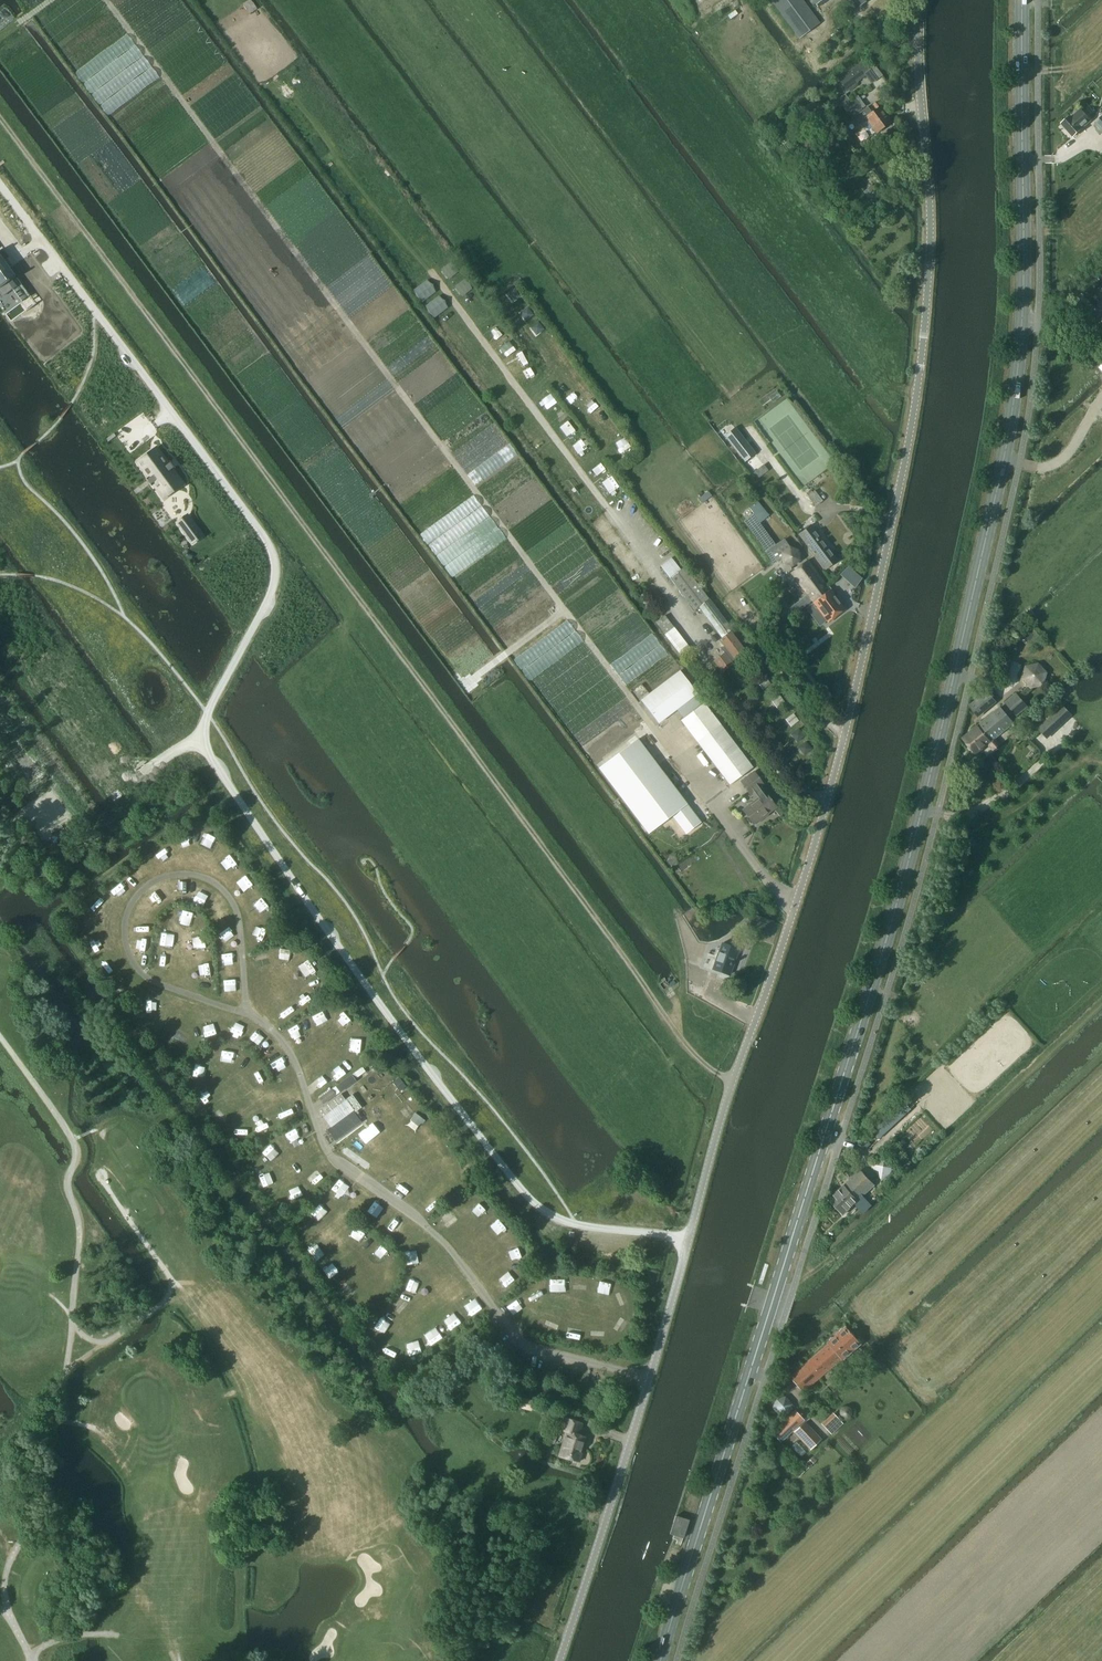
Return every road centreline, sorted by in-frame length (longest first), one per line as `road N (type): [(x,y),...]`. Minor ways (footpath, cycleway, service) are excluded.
road 1 (secondary): [(661,1660),(879,967),(1006,458),(1024,319),(1023,0)]
road 2 (unclassified): [(688,1239),(568,1222),(522,1192),(331,938),(210,754),(210,707),(267,602),(273,550),(0,186)]
road 3 (unclassified): [(688,1239),(821,821),(911,429),(930,226),(918,0)]
road 4 (track): [(732,1082),(676,1033),(22,147)]
road 5 (track): [(668,750),(106,0)]
road 6 (unclassified): [(558,1660),(688,1239)]
road 7 (track): [(66,1370),(156,1308),(172,1291),(173,1274),(98,1164),(81,1152)]

